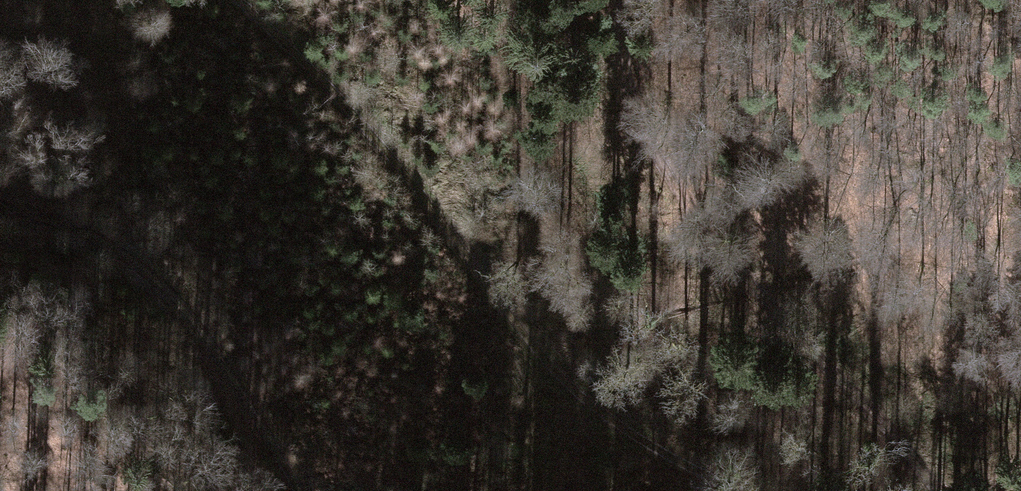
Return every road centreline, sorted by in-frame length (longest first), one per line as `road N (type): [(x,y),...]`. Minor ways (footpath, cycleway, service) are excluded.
road 1 (track): [(243,0),(394,158),(537,350),(603,413),(680,460),(755,490)]
road 2 (track): [(937,490),(722,261),(657,178),(617,0)]
road 3 (track): [(289,490),(262,428),(173,301),(73,229),(0,196)]

